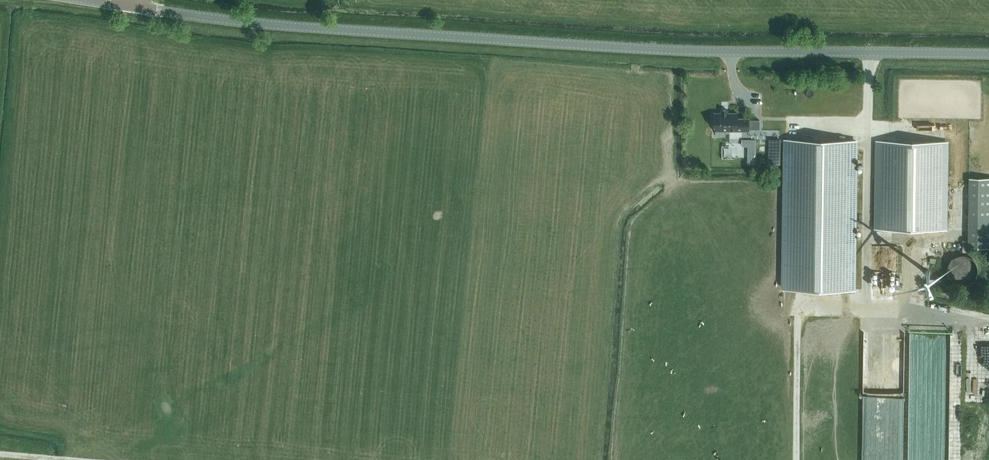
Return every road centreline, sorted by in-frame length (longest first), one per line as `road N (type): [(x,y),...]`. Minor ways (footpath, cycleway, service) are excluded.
road 1 (tertiary): [(988,53),(650,48),(294,26),(137,7)]

